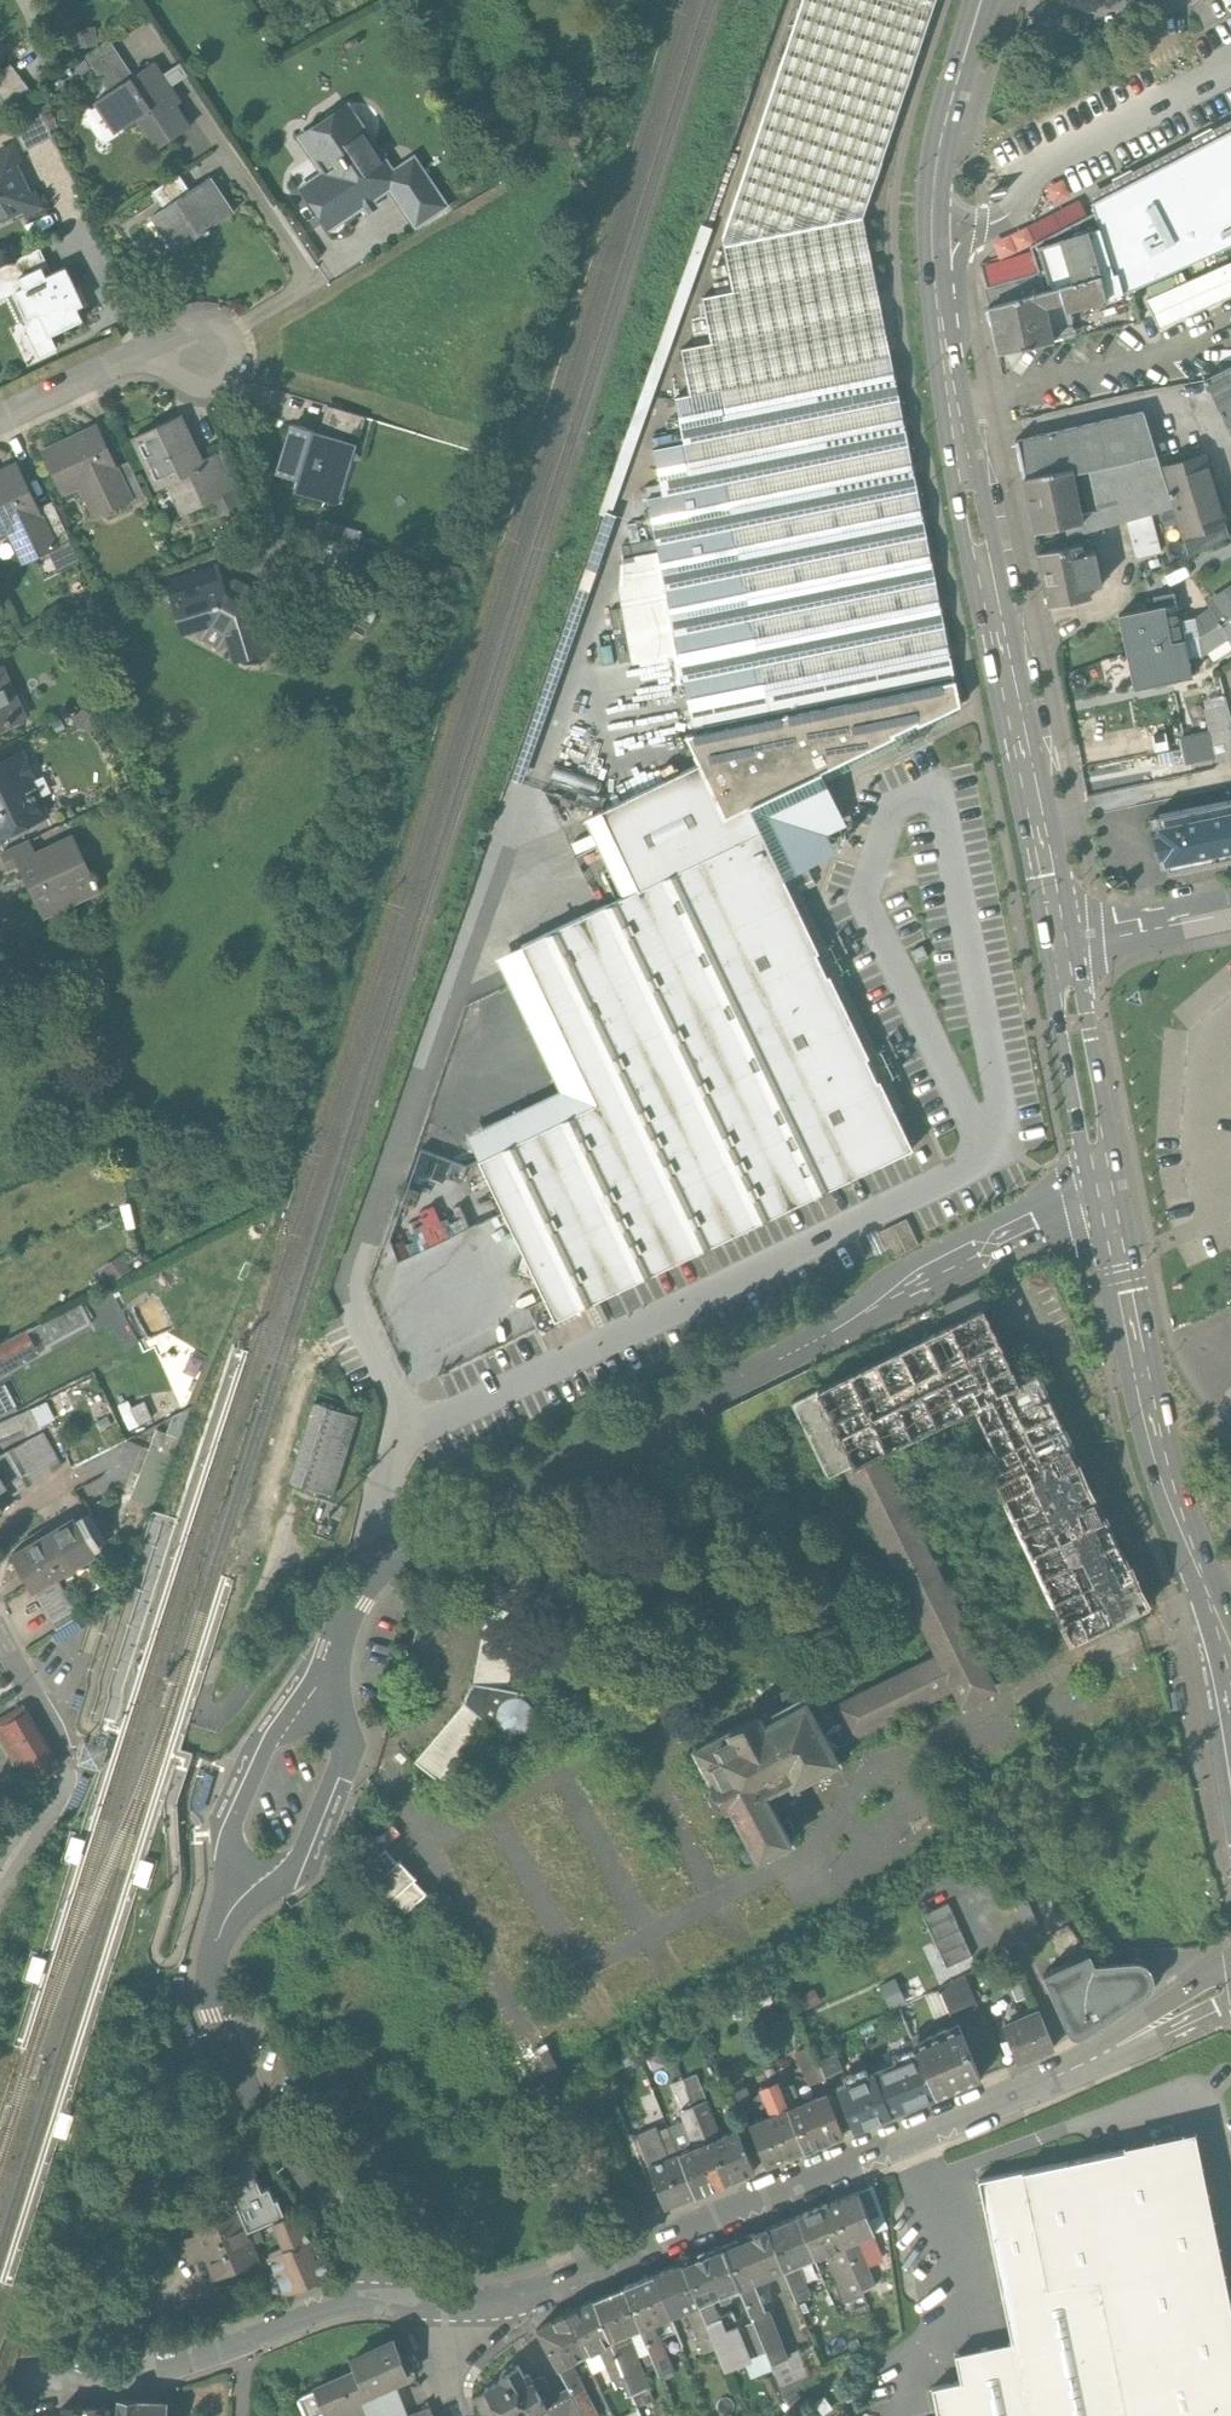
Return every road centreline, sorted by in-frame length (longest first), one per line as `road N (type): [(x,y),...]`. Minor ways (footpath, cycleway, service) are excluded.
road 1 (primary): [(1063,942),(973,513),(932,240),(947,114),(983,0)]
road 2 (unclassified): [(1108,1198),(403,1549),(356,1599),(333,1663)]
road 3 (tertiary): [(445,2304),(511,2299),(696,2231),(1028,2092),(1230,1985)]
road 4 (residential): [(0,411),(123,362),(208,354),(317,279),(241,169)]
road 5 (primary): [(1230,1654),(1160,1452),(1108,1198)]
road 6 (residential): [(228,1919),(214,1948),(210,1985),(229,2053),(267,2126),(389,2301)]
road 7 (tertiary): [(0,2362),(62,2376),(143,2376),(323,2313),(389,2301)]
road 8 (unclassified): [(228,1919),(308,1854),(348,1753),(333,1663)]
road 9 (unclassified): [(333,1663),(259,1748),(232,1811),(228,1919)]
road 10 (residential): [(0,1877),(69,1769),(68,1746),(0,1635)]
road 11 (primary): [(1108,1198),(1063,942)]
road 12 (unclassified): [(1063,942),(1230,909)]

